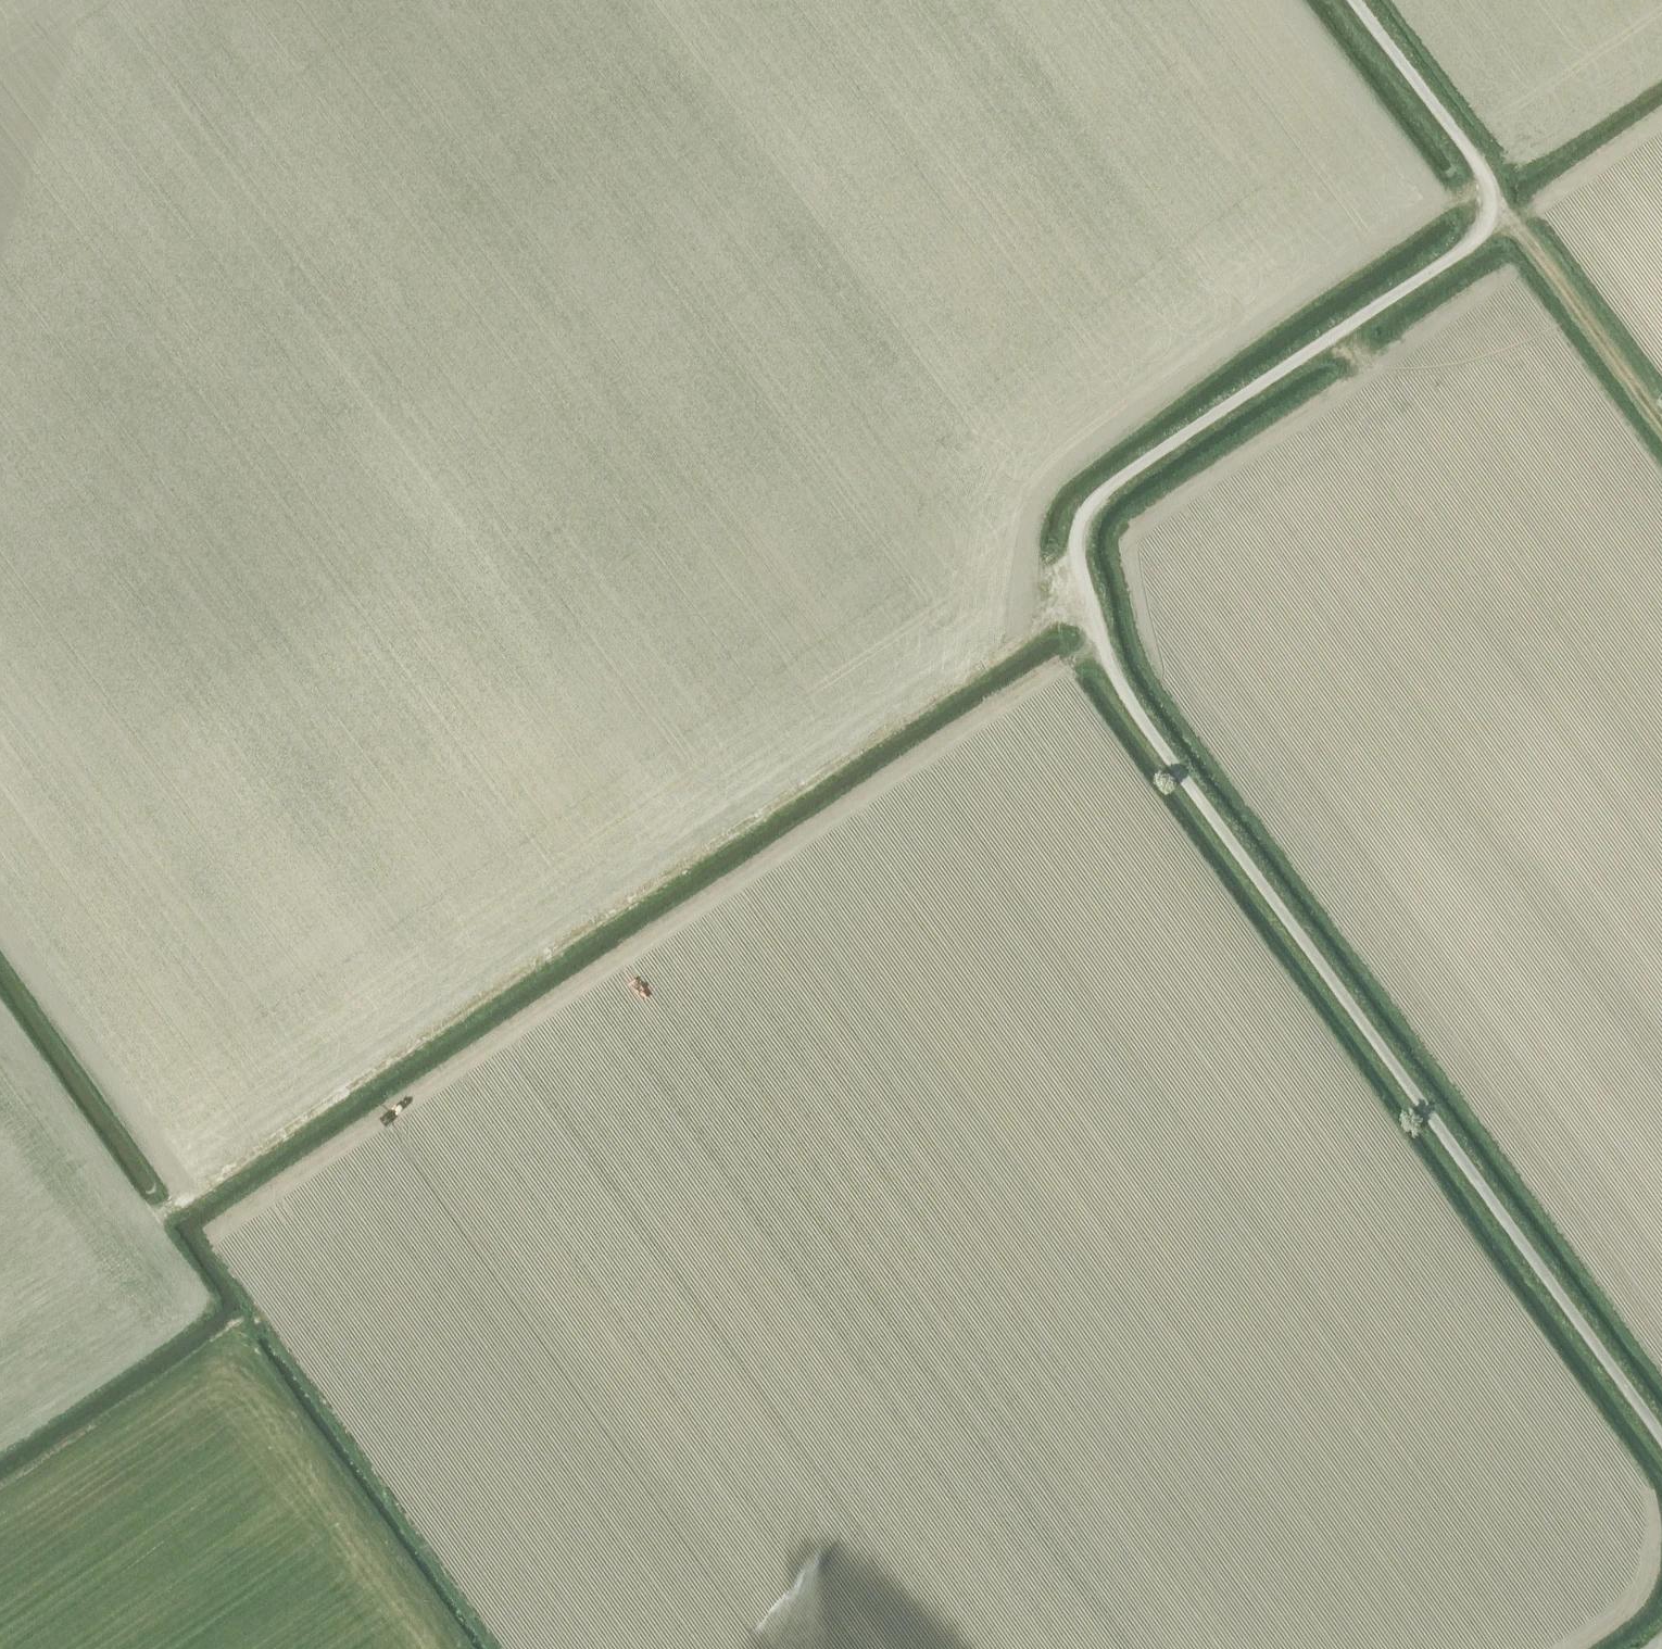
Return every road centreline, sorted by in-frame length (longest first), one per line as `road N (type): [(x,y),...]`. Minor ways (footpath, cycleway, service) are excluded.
road 1 (unclassified): [(1661,1435),(1144,725),(1112,666),(1078,557),(1080,525),(1097,498),(1459,252),(1494,212),(1484,171),(1356,0)]
road 2 (track): [(1661,425),(1549,270),(1494,212)]

